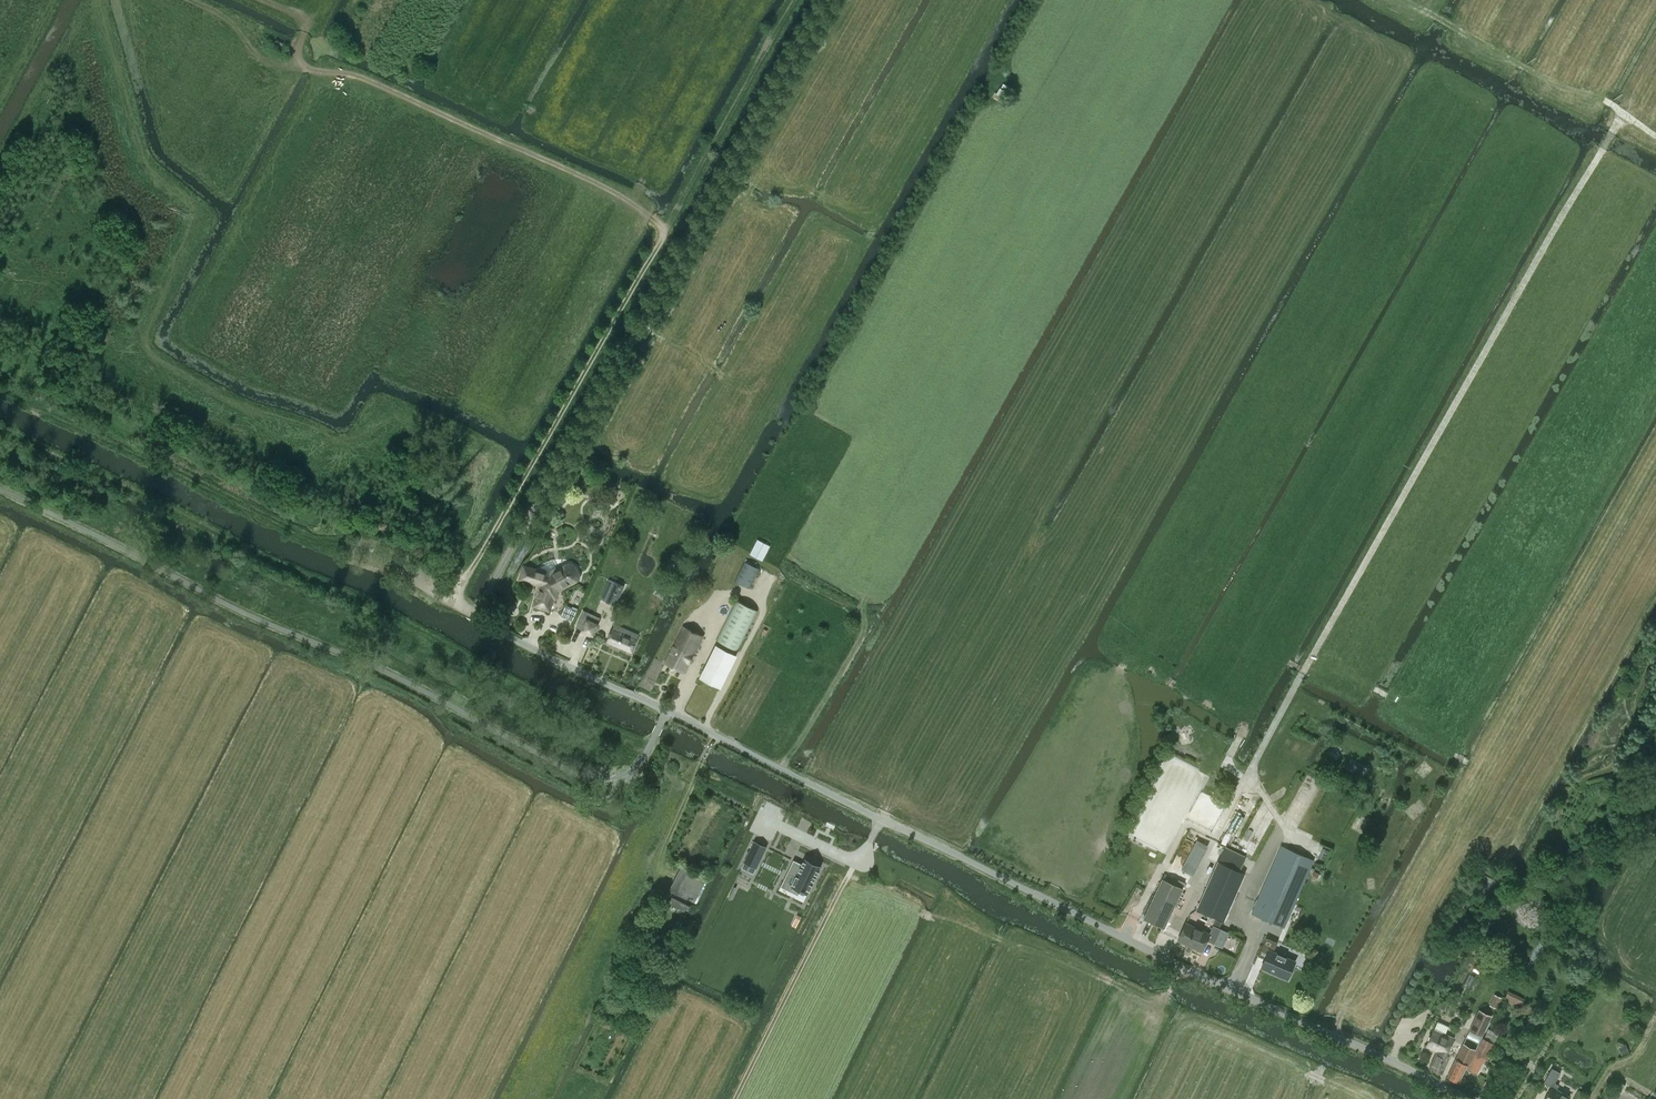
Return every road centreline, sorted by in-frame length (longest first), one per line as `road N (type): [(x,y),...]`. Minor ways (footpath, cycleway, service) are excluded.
road 1 (track): [(1230,989),(1256,928),(1237,918),(1283,825),(1249,775),(1623,114)]
road 2 (unclassified): [(667,714),(475,615),(826,0)]
road 3 (unclassified): [(1470,1098),(667,714)]
road 4 (track): [(652,747),(164,498),(0,430)]
road 5 (track): [(666,230),(611,191),(363,78),(299,63),(306,32)]
road 6 (track): [(472,570),(666,230)]
road 7 (track): [(666,230),(798,0)]
road 8 (track): [(737,1098),(858,867)]
road 9 (track): [(1655,135),(1611,103),(1519,66),(1428,12)]
road 10 (track): [(1180,966),(1122,1098)]

